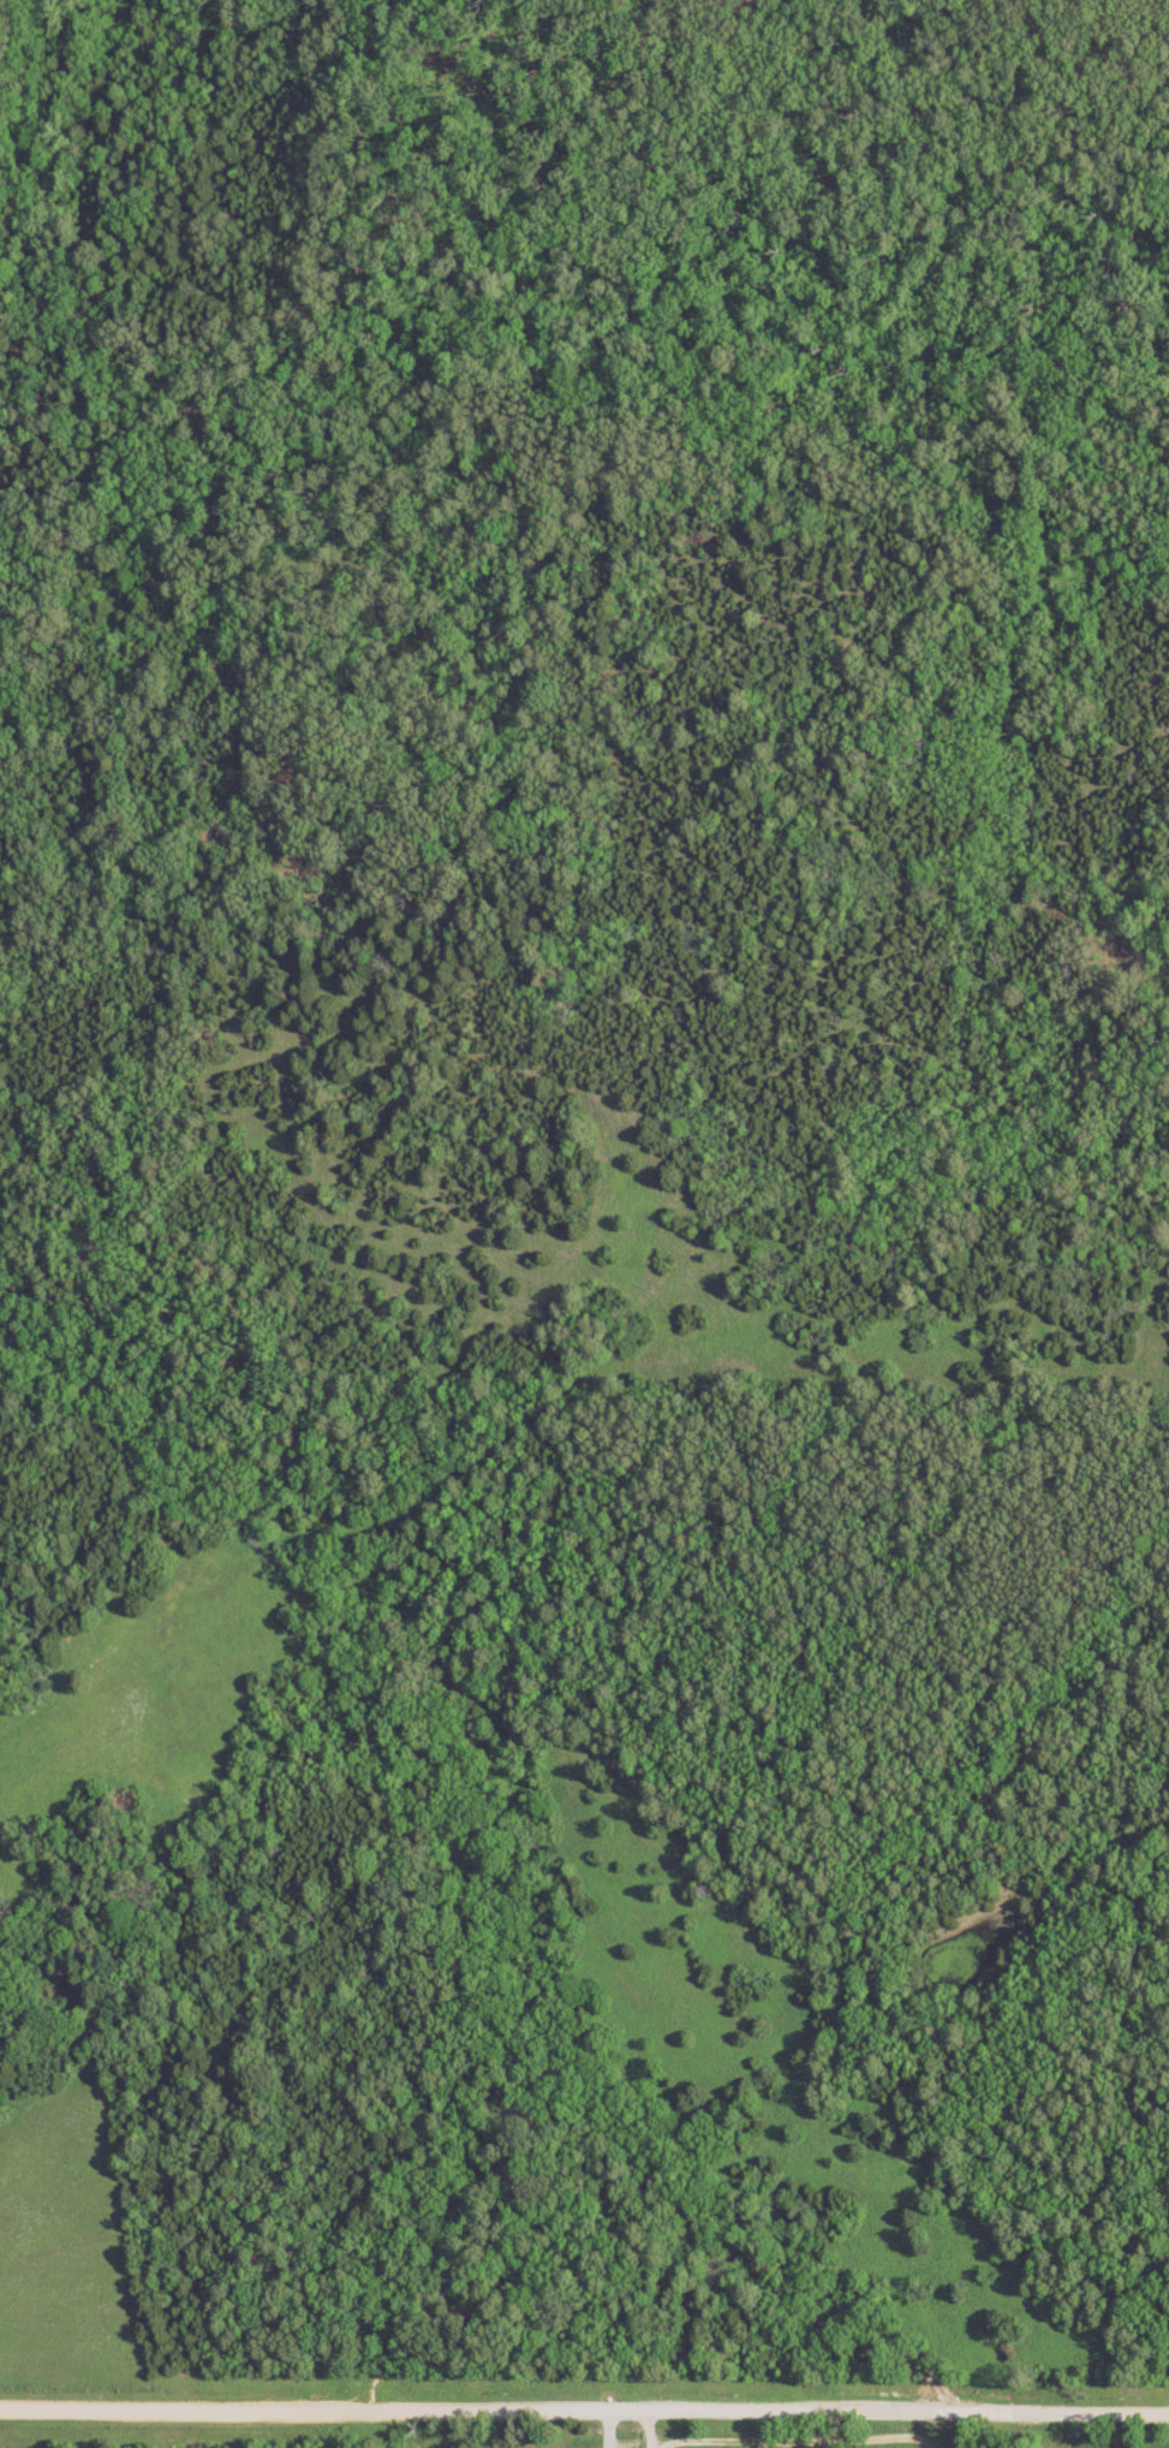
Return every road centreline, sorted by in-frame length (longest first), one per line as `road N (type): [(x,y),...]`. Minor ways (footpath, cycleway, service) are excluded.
road 1 (residential): [(0,2404),(972,2416),(1168,2410)]

